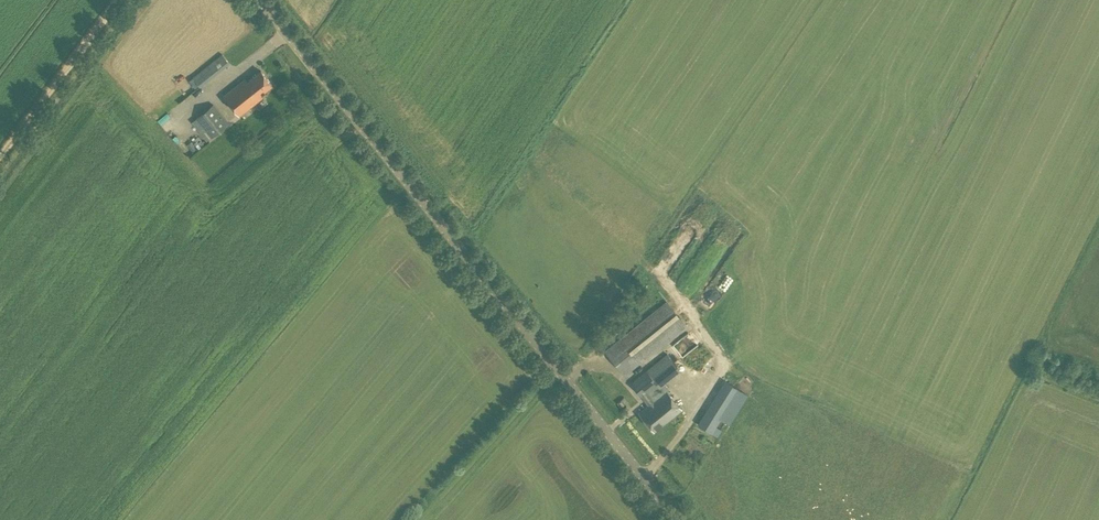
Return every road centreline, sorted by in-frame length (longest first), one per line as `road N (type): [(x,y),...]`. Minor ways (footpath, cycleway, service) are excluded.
road 1 (unclassified): [(674,519),(257,0)]
road 2 (track): [(0,163),(125,0)]

